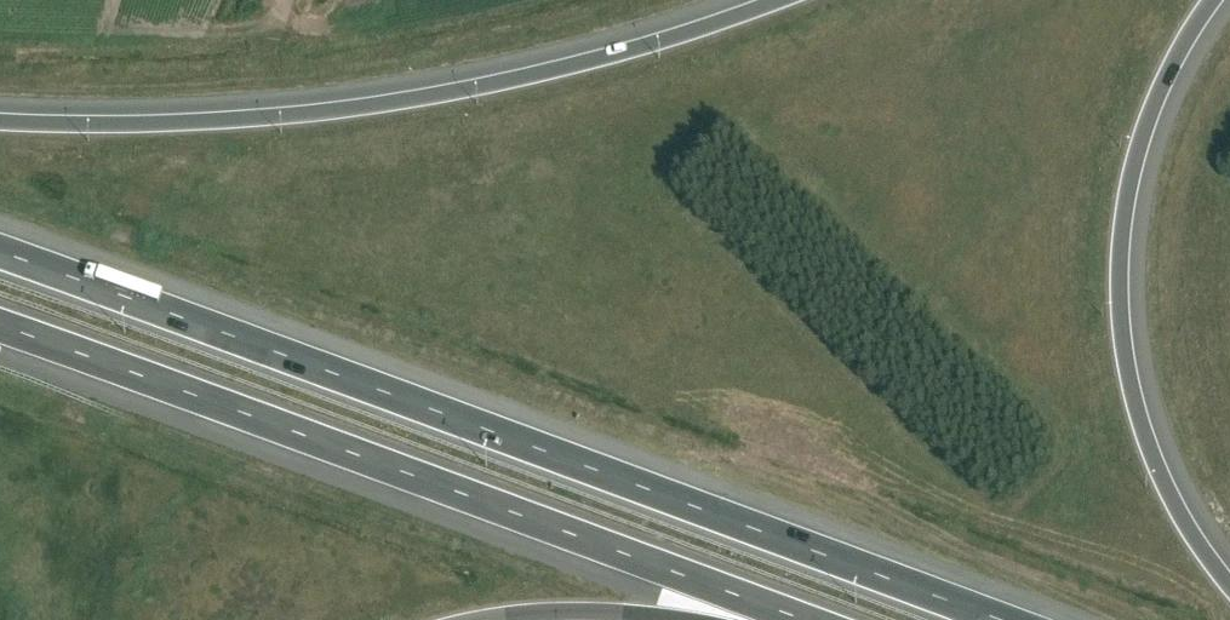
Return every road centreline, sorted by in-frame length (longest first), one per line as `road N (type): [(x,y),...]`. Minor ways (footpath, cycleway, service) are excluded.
road 1 (motorway): [(996,619),(0,252)]
road 2 (motorway): [(0,326),(805,619)]
road 3 (motorway): [(781,0),(577,65),(388,102),(203,121),(0,122)]
road 4 (motorway): [(1229,585),(1167,490),(1143,430),(1125,356),(1120,278),(1125,205),(1150,114),(1214,0)]
road 5 (motorway): [(480,619),(587,610),(685,619)]

